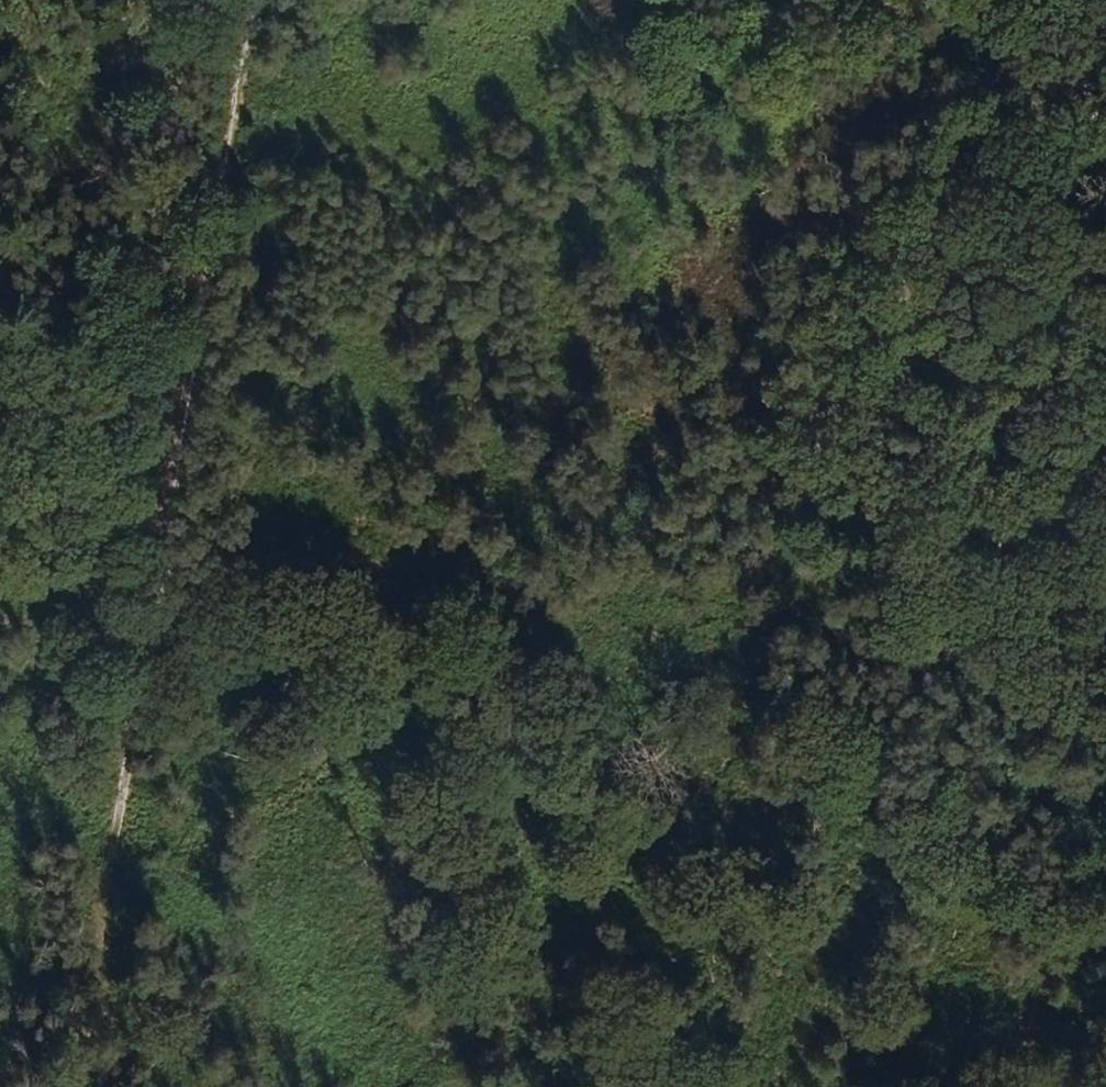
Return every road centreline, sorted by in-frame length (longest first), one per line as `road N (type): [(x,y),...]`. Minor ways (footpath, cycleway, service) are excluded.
road 1 (track): [(74,1086),(240,0)]
road 2 (track): [(1105,158),(1057,0)]

